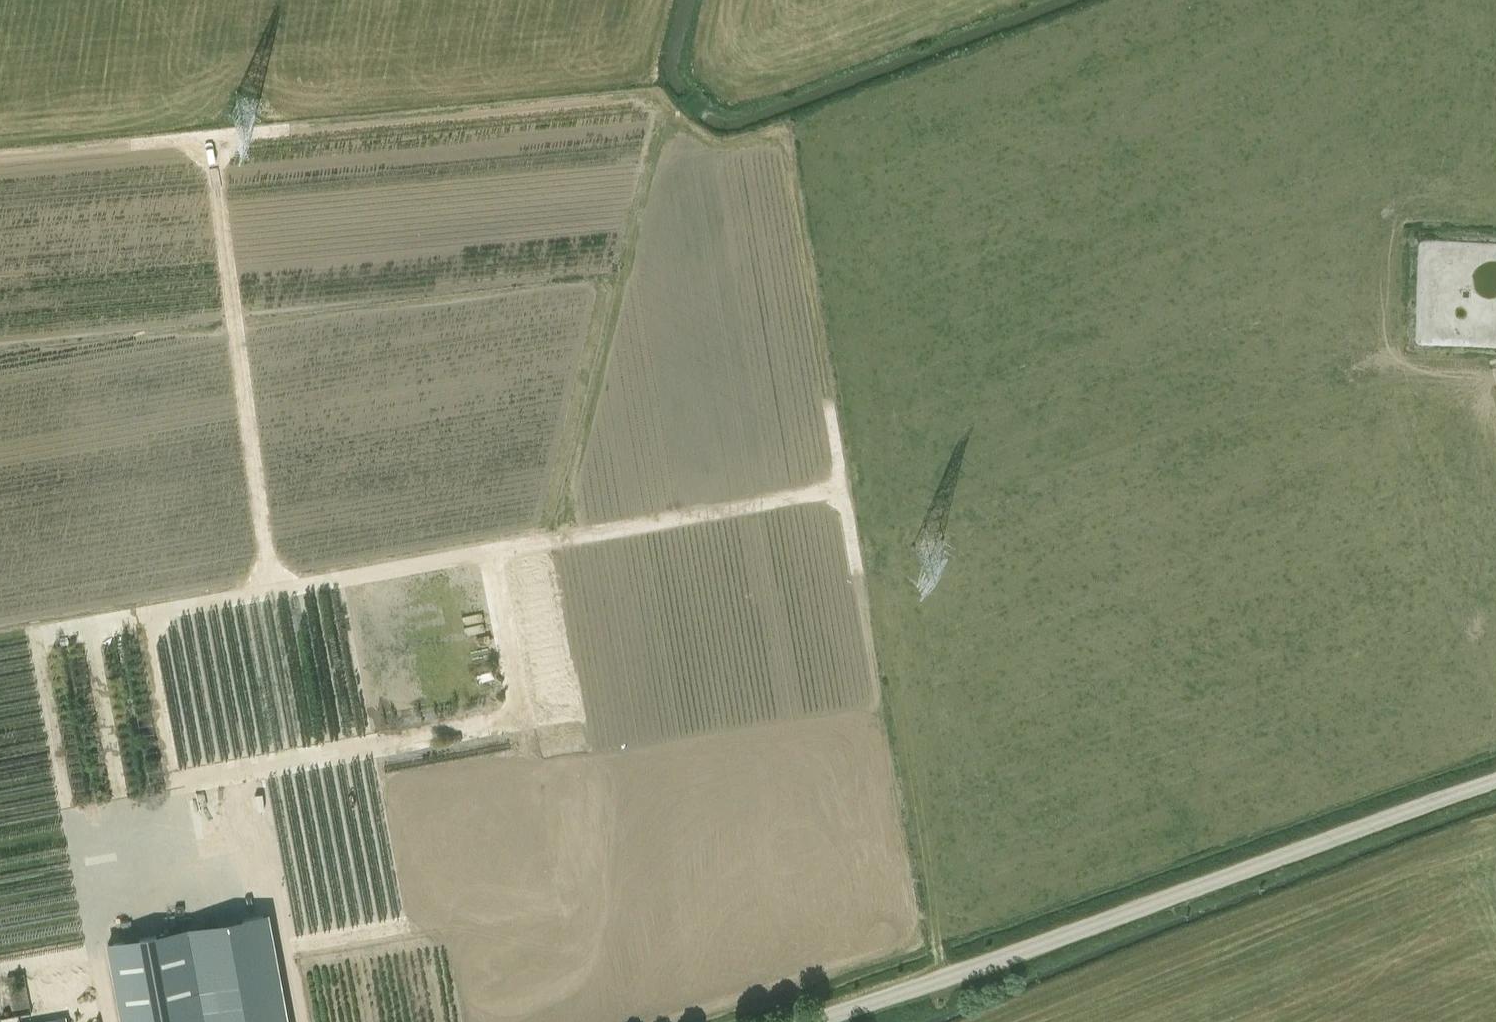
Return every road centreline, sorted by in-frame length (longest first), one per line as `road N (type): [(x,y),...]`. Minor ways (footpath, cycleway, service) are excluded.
road 1 (unclassified): [(805,1021),(1495,785)]

